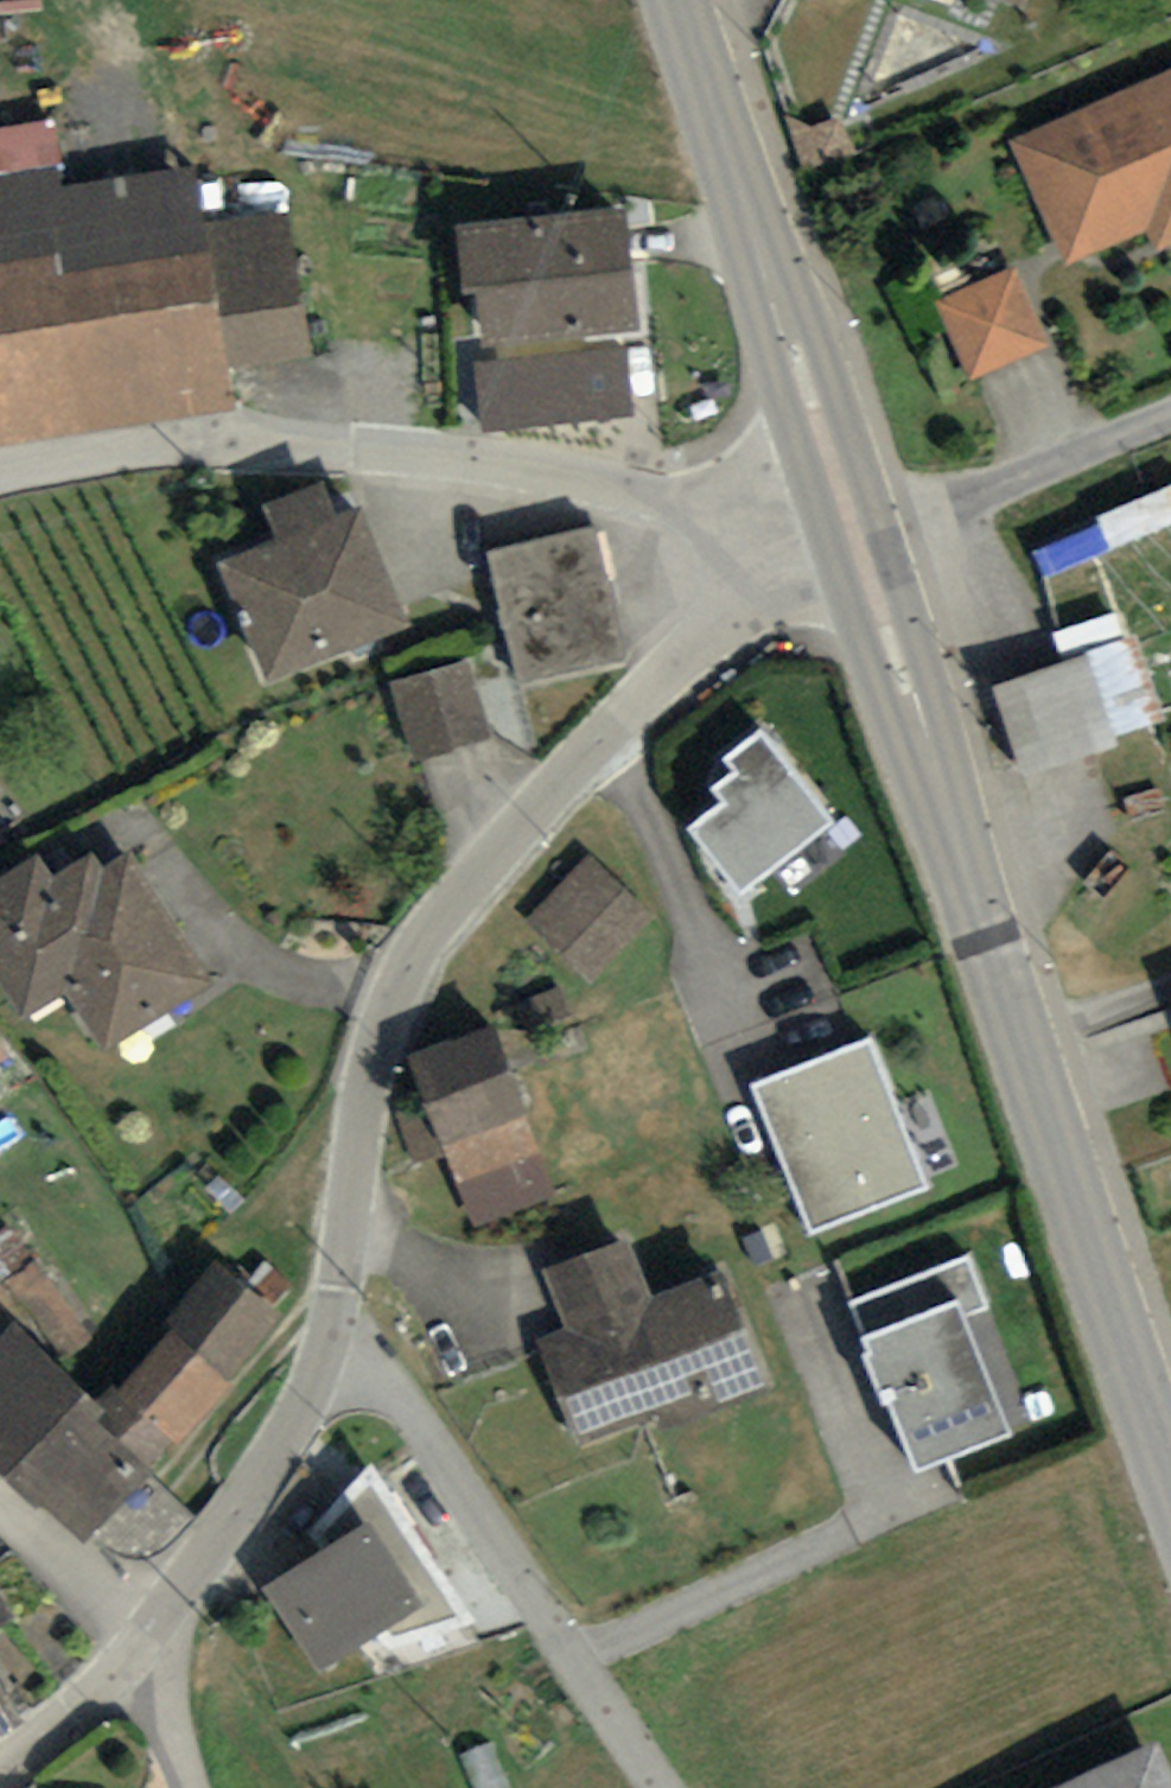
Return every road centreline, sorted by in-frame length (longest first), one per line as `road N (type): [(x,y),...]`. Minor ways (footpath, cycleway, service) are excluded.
road 1 (secondary): [(1170,1478),(857,544)]
road 2 (residential): [(764,590),(696,644),(534,802),(416,938),(370,1036),(359,1084),(328,1328)]
road 3 (residential): [(0,457),(274,435),(470,463),(656,504),(764,590)]
road 4 (secondary): [(857,544),(669,0)]
road 5 (residential): [(328,1328),(456,1478),(663,1787)]
road 6 (residential): [(328,1328),(282,1447),(233,1519),(149,1615)]
road 7 (track): [(1170,415),(857,544)]
road 8 (residential): [(149,1615),(0,1755)]
road 9 (residential): [(149,1615),(191,1787)]

